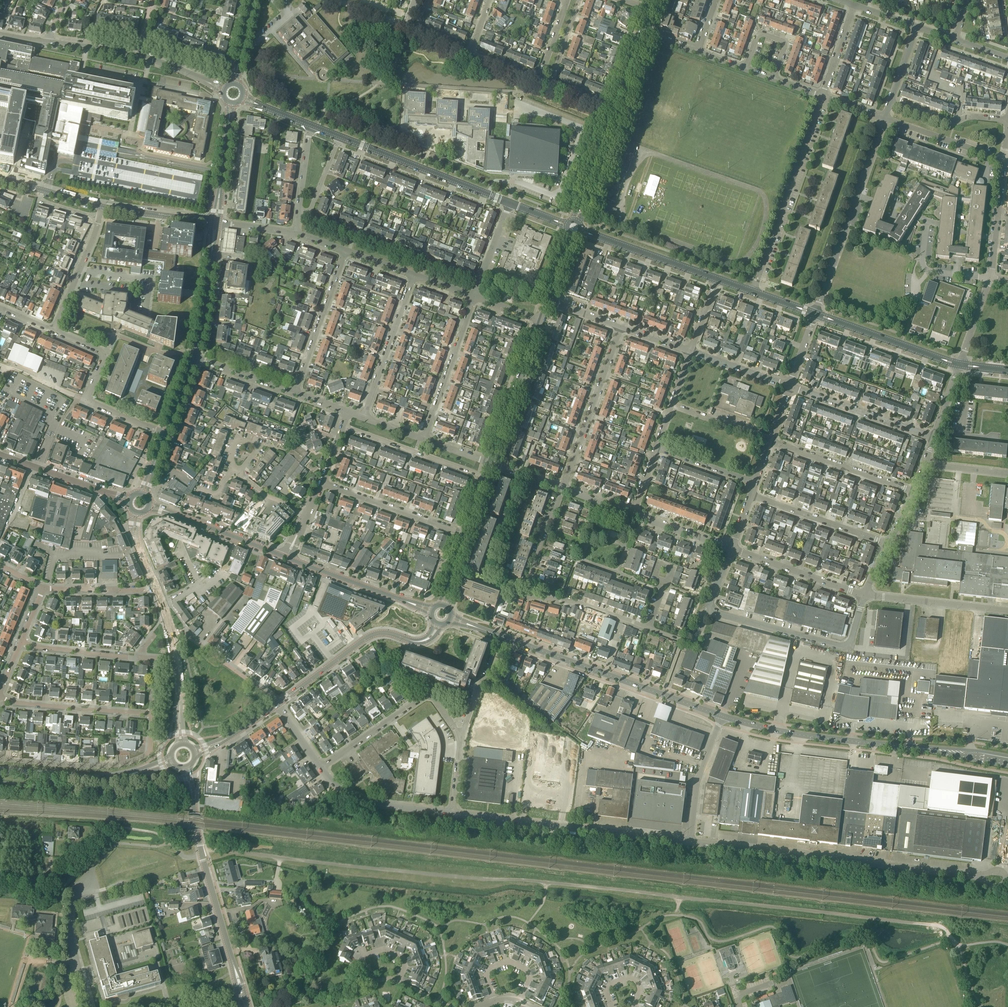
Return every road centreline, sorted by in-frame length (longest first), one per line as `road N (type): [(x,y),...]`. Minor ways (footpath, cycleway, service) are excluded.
road 1 (track): [(950,943),(942,927),(202,854)]
road 2 (unclassified): [(980,876),(690,841)]
road 3 (tertiary): [(722,716),(478,628)]
road 4 (tertiary): [(971,754),(799,735),(722,716)]
road 5 (unclassified): [(690,841),(449,812)]
road 6 (residential): [(817,314),(884,118)]
road 7 (residential): [(754,291),(823,97)]
road 8 (residential): [(865,595),(851,641),(841,646),(708,609)]
road 9 (residential): [(165,434),(93,404),(89,393),(106,353),(51,330)]
road 10 (residential): [(0,759),(119,764),(149,751),(152,714)]
road 11 (residential): [(318,767),(419,695),(428,694),(459,737)]
road 12 (tertiary): [(510,203),(339,137)]
road 13 (residential): [(479,279),(307,217)]
road 14 (residential): [(561,486),(620,327)]
road 15 (residential): [(913,494),(769,441)]
road 16 (residential): [(935,436),(790,387)]
road 17 (residential): [(0,698),(152,714)]
road 18 (tertiary): [(960,365),(817,314)]
road 19 (tertiary): [(277,704),(367,638),(406,638)]
road 20 (residential): [(364,417),(415,276)]
road 21 (residential): [(421,437),(474,297)]
road 22 (residential): [(292,391),(341,250)]
road 23 (residential): [(483,477),(343,426)]
road 24 (residential): [(462,532),(323,482)]
road 25 (residential): [(489,461),(540,323)]
road 26 (residential): [(888,545),(750,494)]
road 27 (unclassified): [(449,812),(352,797),(318,767)]
road 28 (residential): [(1007,611),(865,595)]
road 29 (residential): [(865,595),(731,549)]
road 30 (tertiary): [(0,770),(138,771)]
road 31 (residential): [(649,628),(576,602),(519,594)]
road 32 (residential): [(170,633),(185,634),(277,704)]
road 33 (tertiary): [(716,278),(593,235)]
road 34 (unclassified): [(690,841),(699,779),(722,716)]
road 35 (residential): [(1005,162),(884,118)]
road 36 (tertiary): [(403,601),(285,557)]
road 37 (tertiary): [(285,557),(169,512)]
road 38 (residential): [(51,330),(100,218)]
road 39 (residential): [(91,1006),(71,932),(77,888)]
road 40 (residential): [(1007,121),(947,123),(890,102)]

